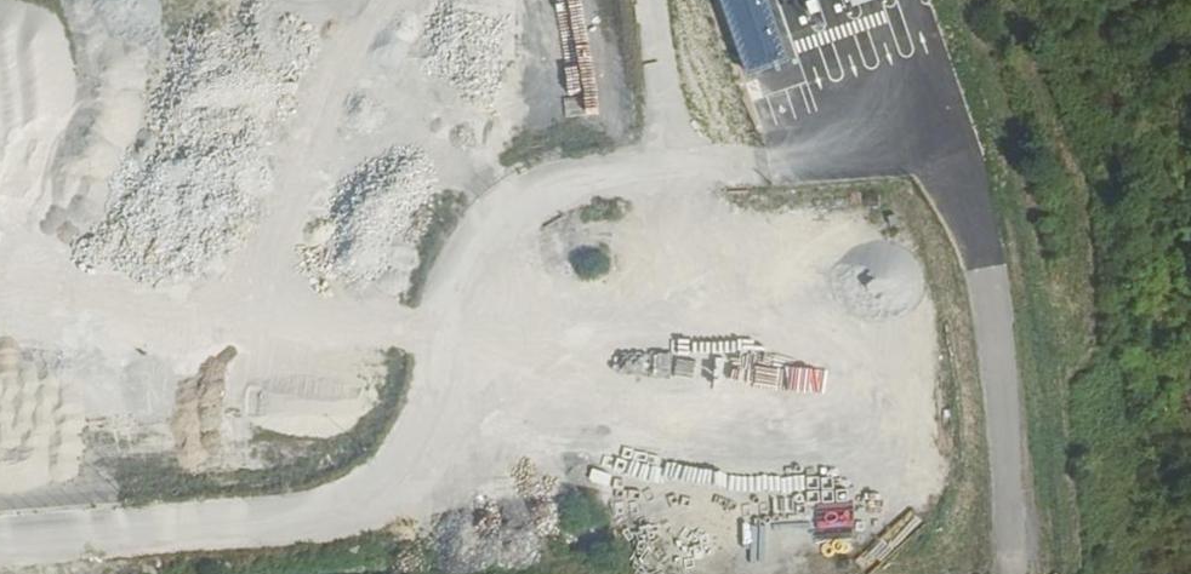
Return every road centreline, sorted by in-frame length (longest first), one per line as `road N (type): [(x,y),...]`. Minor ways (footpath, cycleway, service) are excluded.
road 1 (track): [(934,144),(550,193),(499,224),(465,269),(434,419),(415,460),(379,493),(338,510),(0,543)]
road 2 (track): [(1008,573),(992,375),(893,0)]

